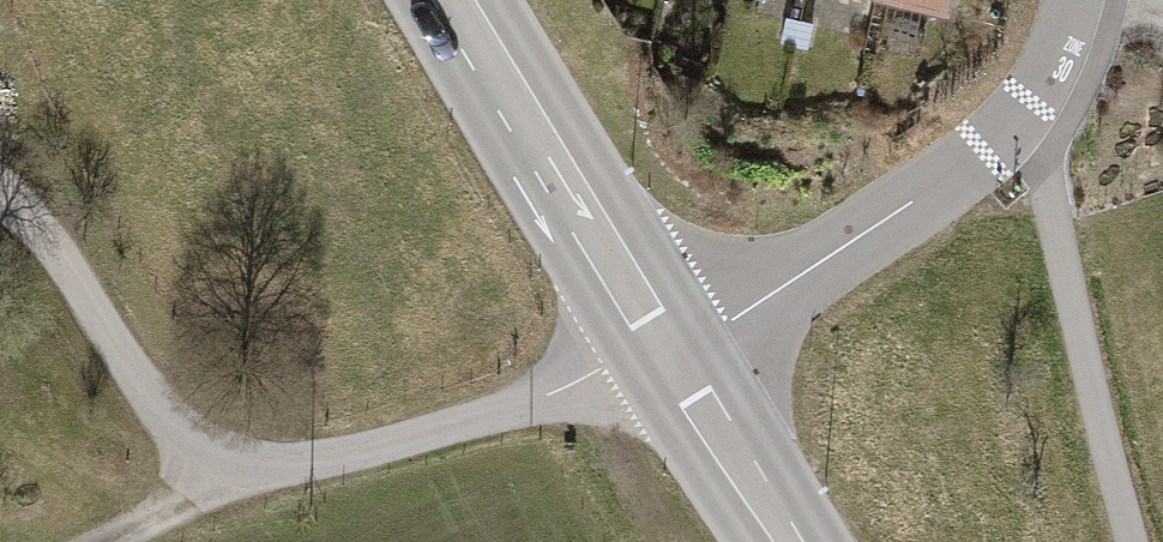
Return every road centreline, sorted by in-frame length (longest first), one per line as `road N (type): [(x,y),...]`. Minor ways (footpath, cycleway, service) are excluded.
road 1 (residential): [(0,204),(21,216),(144,401),(237,488),(494,413),(666,344)]
road 2 (residential): [(666,344),(724,317),(917,197),(1009,129),(1072,25),(1075,0)]
road 3 (secondary): [(459,0),(666,344)]
road 4 (secondary): [(666,344),(790,541)]
road 5 (track): [(115,541),(237,488)]

